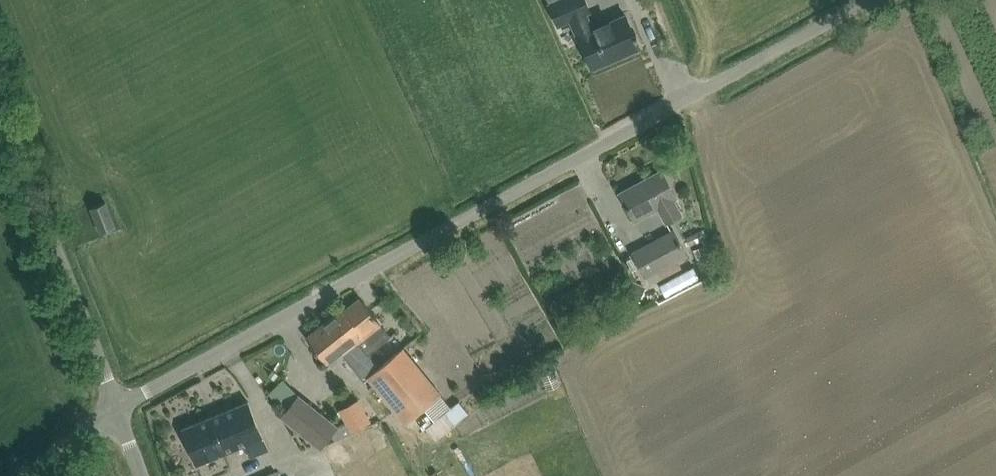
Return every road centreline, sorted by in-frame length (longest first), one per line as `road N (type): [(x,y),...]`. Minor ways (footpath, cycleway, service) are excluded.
road 1 (unclassified): [(115,408),(861,0)]
road 2 (unclassified): [(115,408),(0,118)]

